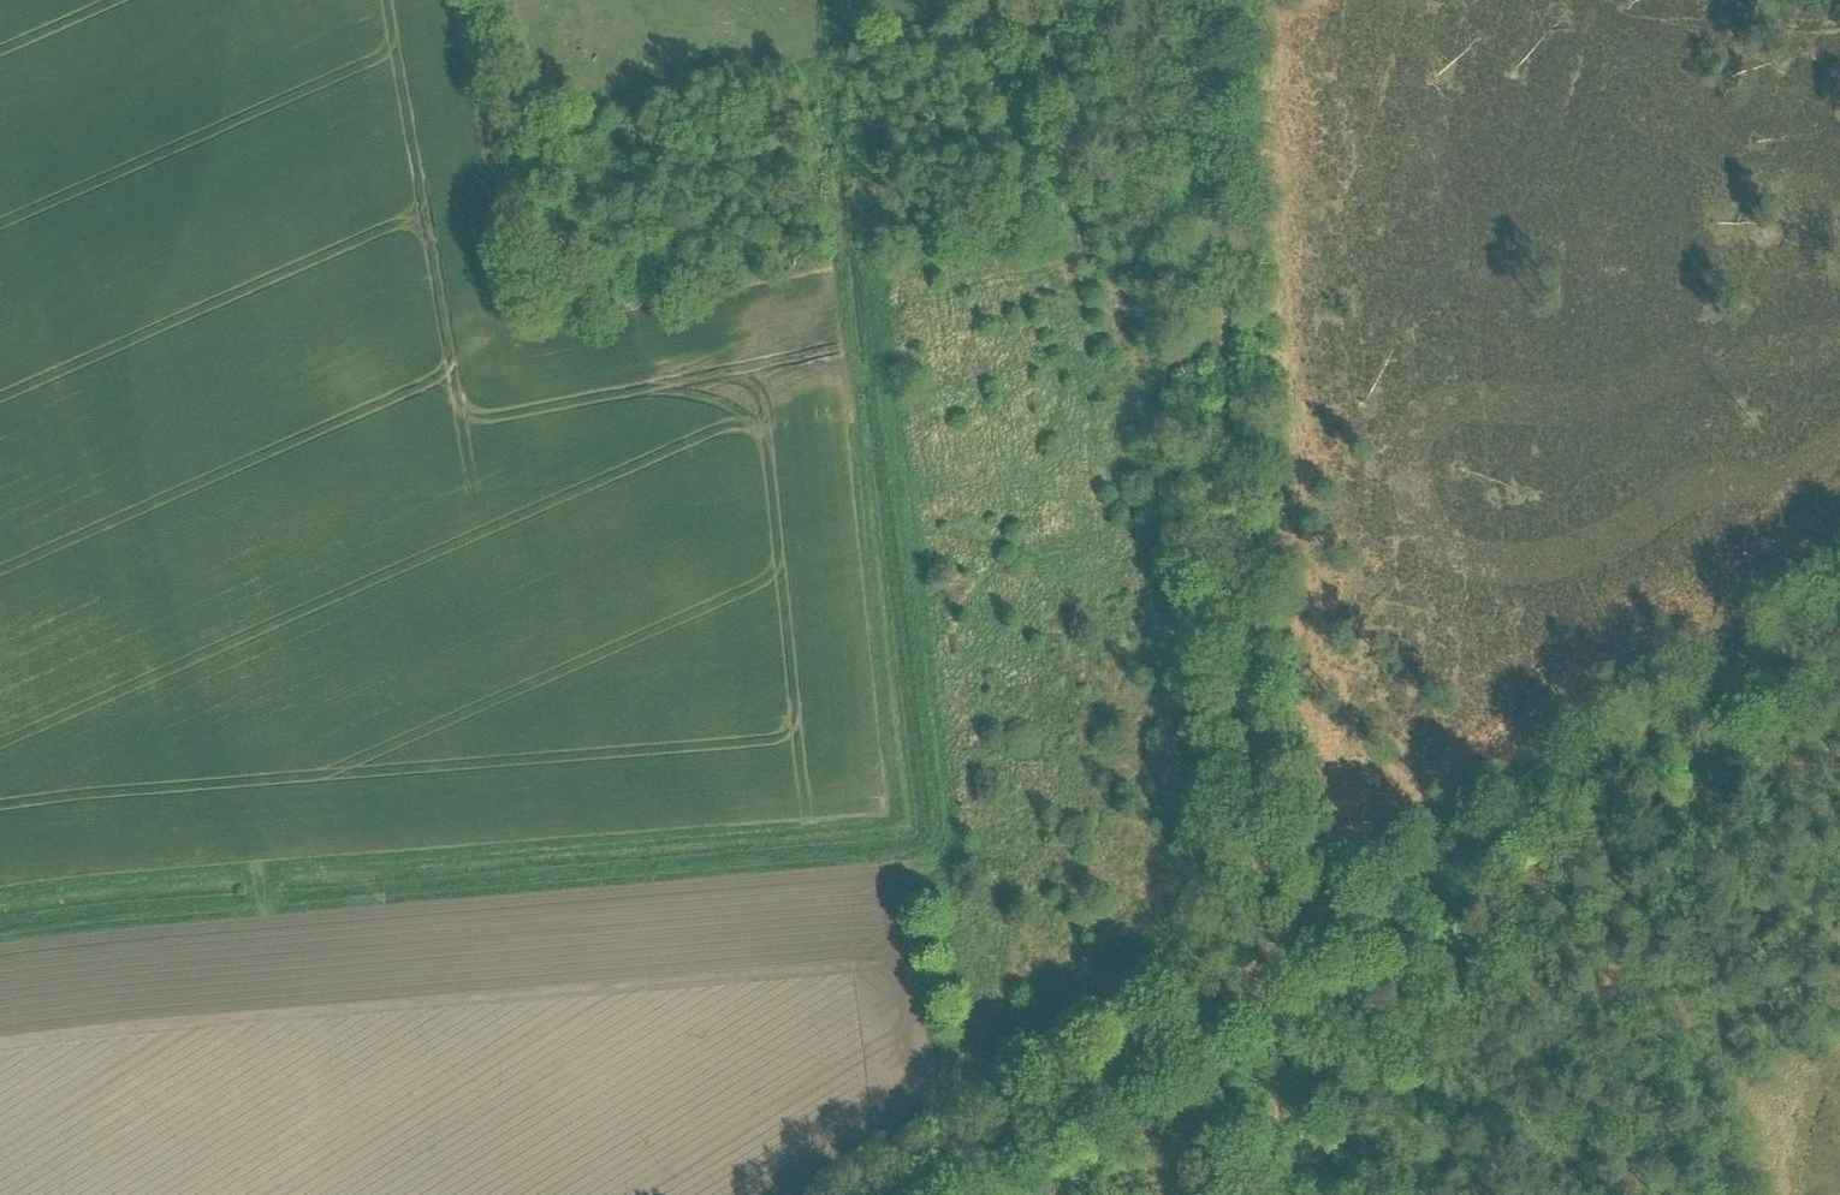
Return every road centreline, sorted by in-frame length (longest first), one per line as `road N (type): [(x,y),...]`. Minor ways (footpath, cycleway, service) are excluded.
road 1 (track): [(1269,977),(1202,0)]
road 2 (track): [(1269,977),(1839,615)]
road 3 (track): [(911,1194),(1269,977)]
road 4 (track): [(1284,1194),(1269,977)]

